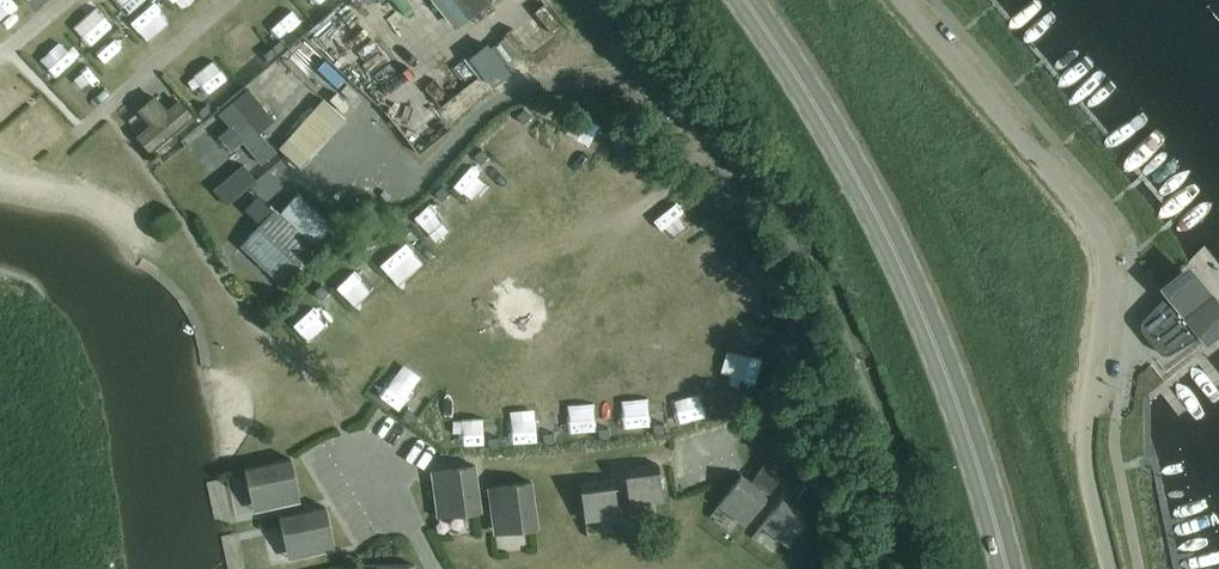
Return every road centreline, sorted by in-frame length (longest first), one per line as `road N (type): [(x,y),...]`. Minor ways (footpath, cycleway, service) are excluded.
road 1 (unclassified): [(1110,568),(1086,461),(1105,249),(1089,218),(901,0)]
road 2 (primary): [(1005,568),(920,306),(803,85),(746,0)]

